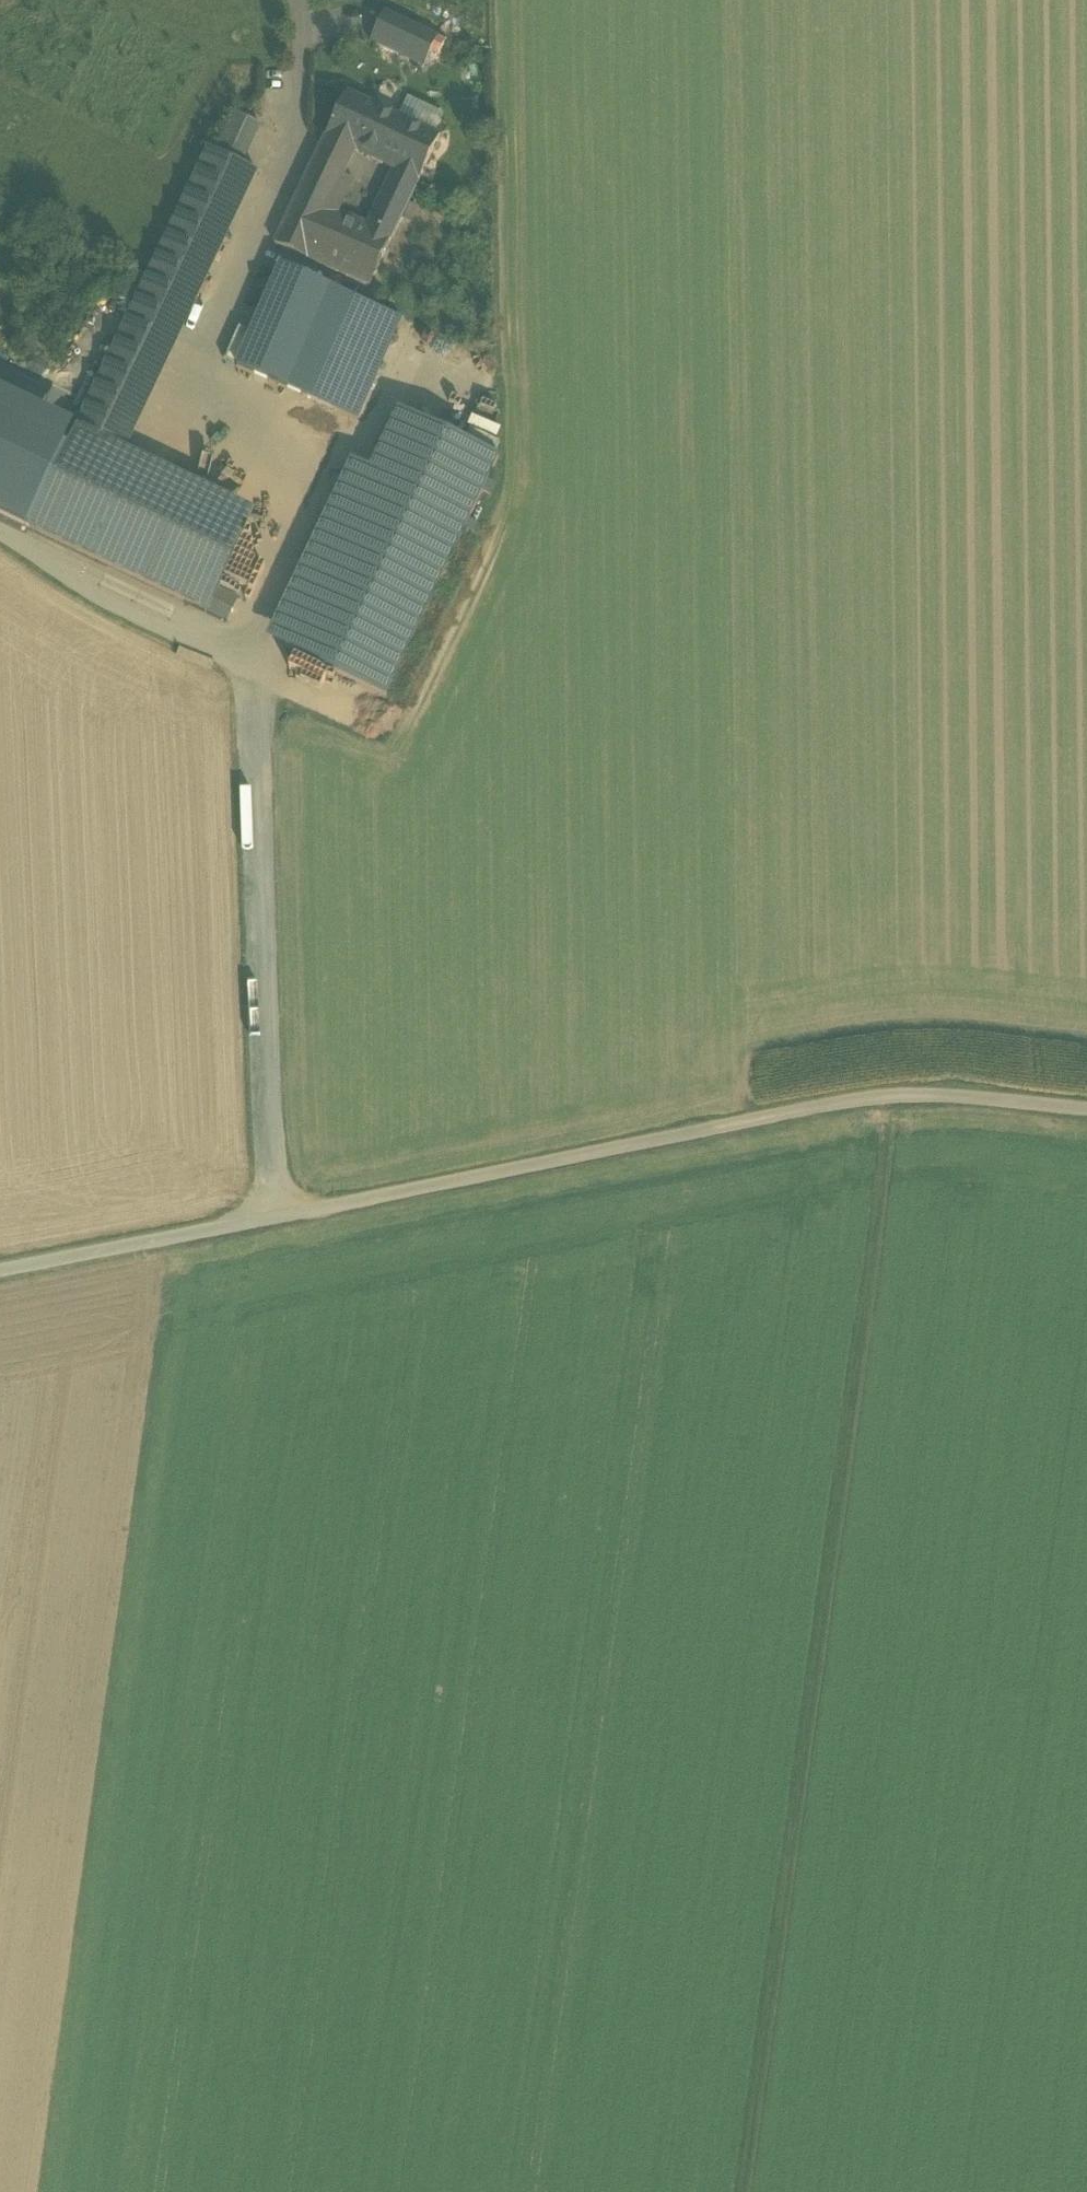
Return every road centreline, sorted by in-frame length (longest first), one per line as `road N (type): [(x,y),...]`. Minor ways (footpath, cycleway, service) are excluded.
road 1 (track): [(890,1092),(743,2191)]
road 2 (track): [(0,1273),(890,1092),(1086,1112)]
road 3 (track): [(0,534),(258,671),(269,1220)]
road 4 (track): [(237,660),(307,482),(191,417),(292,130),(311,46),(298,0)]

